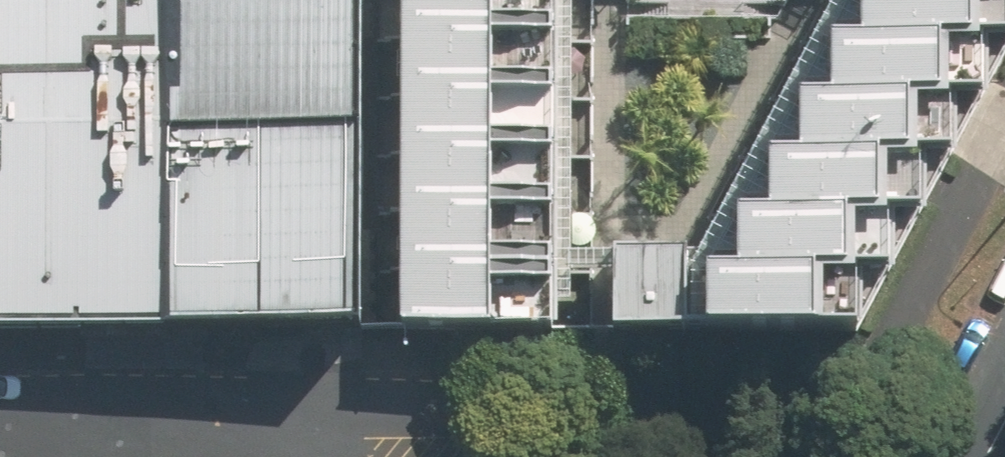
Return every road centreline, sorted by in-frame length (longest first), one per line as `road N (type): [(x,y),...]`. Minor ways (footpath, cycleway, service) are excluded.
road 1 (residential): [(464,428),(0,424)]

